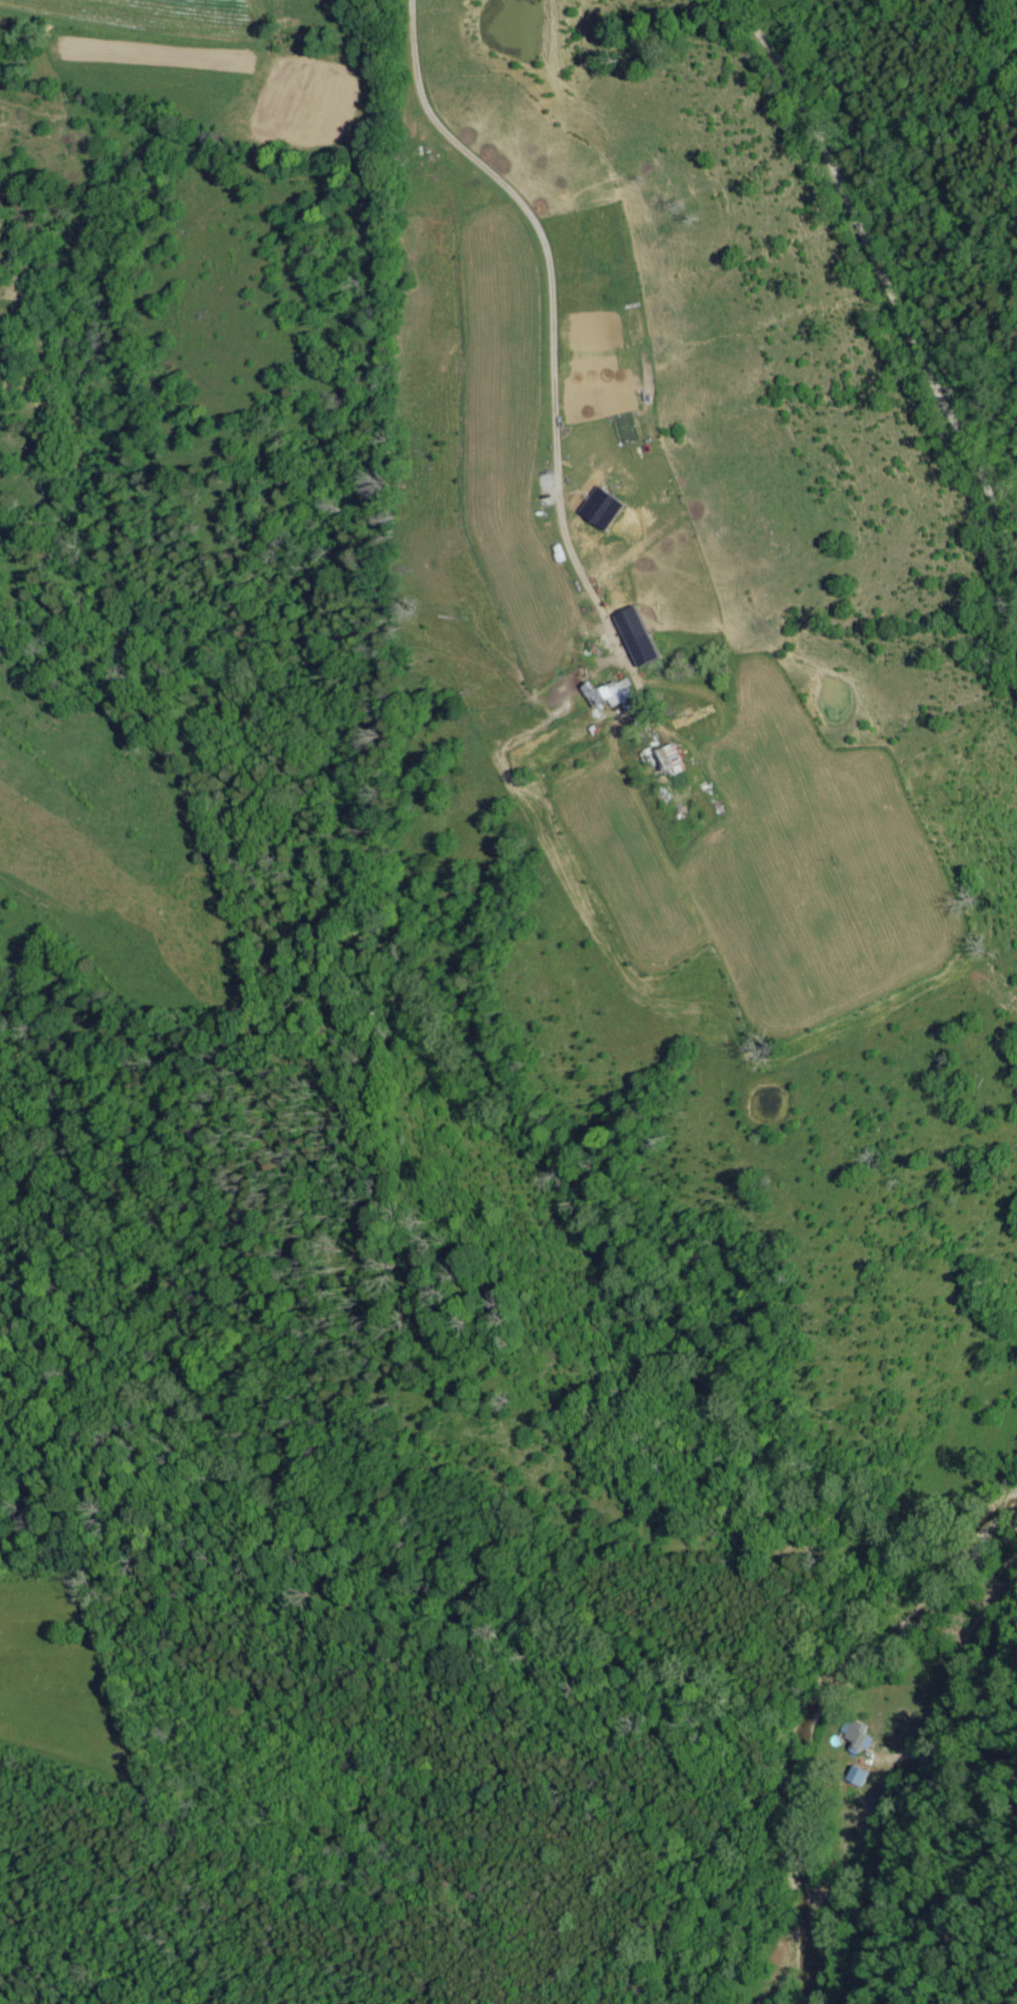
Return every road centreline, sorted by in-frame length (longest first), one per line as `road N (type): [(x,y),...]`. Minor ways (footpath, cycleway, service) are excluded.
road 1 (residential): [(1016,534),(824,137),(746,0)]
road 2 (residential): [(1016,1628),(936,1750),(853,2003)]

